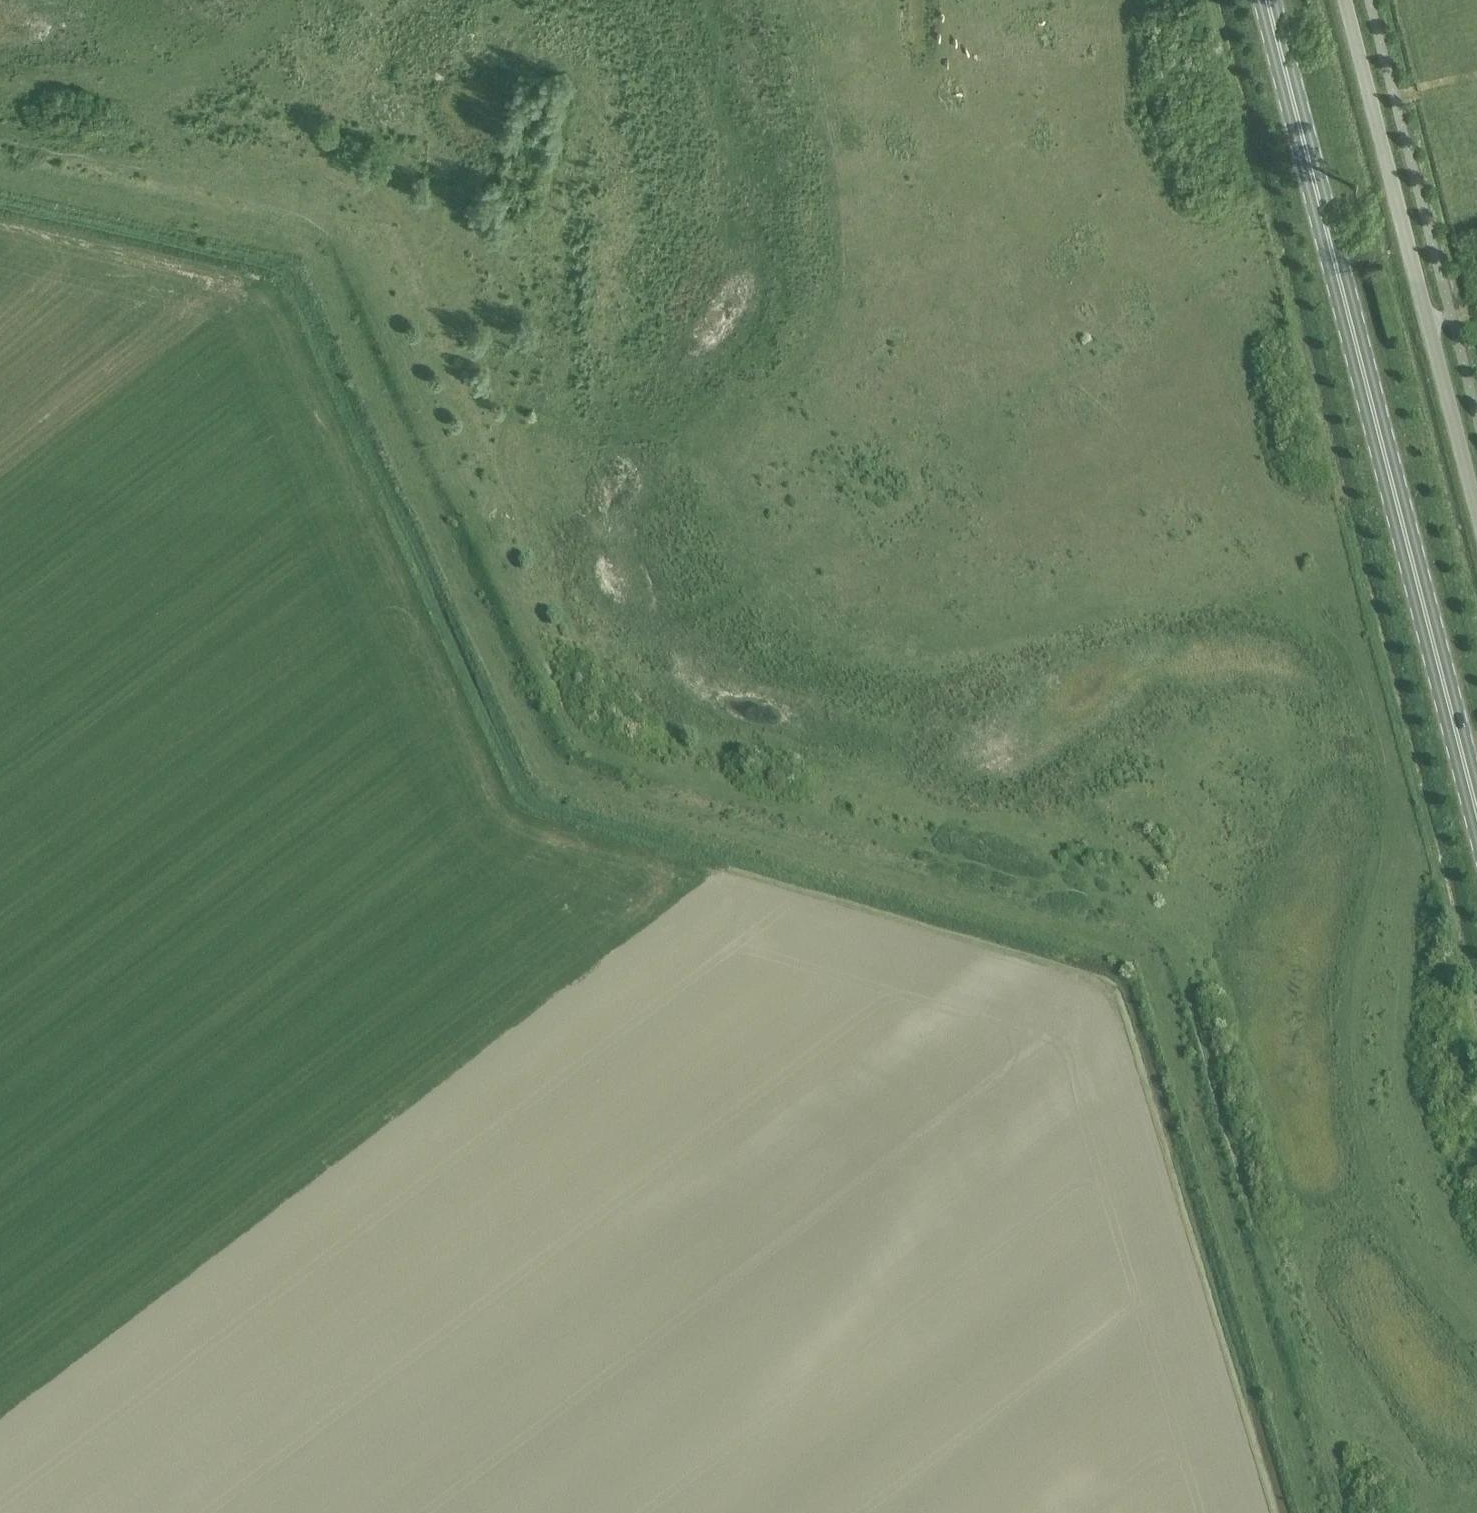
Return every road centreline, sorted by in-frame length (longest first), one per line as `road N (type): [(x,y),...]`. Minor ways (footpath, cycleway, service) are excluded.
road 1 (primary): [(1476,813),(1267,0)]
road 2 (unclassified): [(1476,503),(1347,0)]

